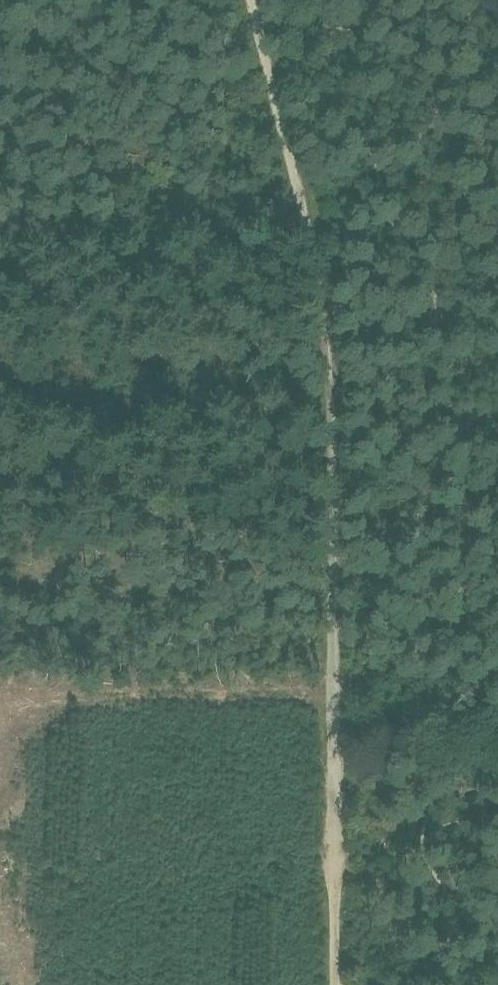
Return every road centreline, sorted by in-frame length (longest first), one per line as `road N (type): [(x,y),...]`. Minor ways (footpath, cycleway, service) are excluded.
road 1 (track): [(251,0),(321,307),(335,984)]
road 2 (track): [(0,253),(309,238)]

